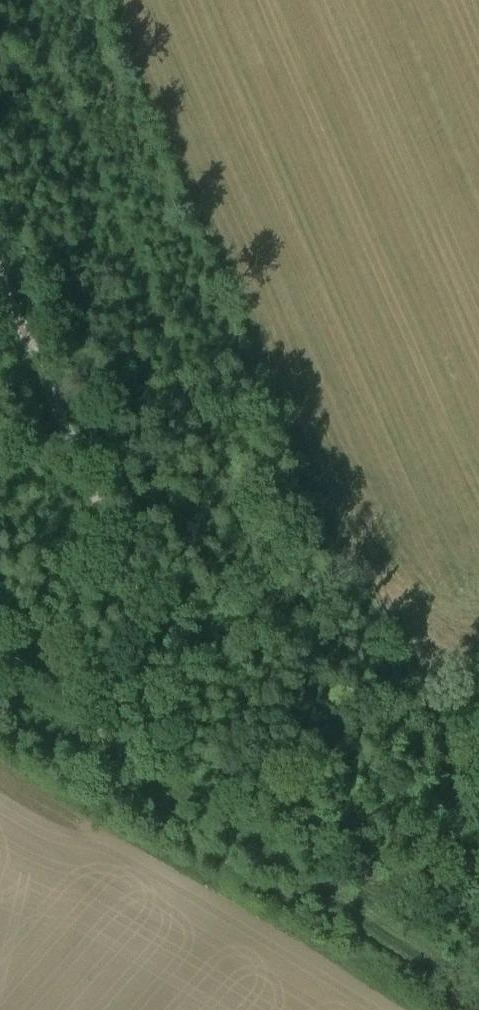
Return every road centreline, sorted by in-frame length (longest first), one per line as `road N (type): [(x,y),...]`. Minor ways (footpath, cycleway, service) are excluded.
road 1 (track): [(478,969),(0,671)]

